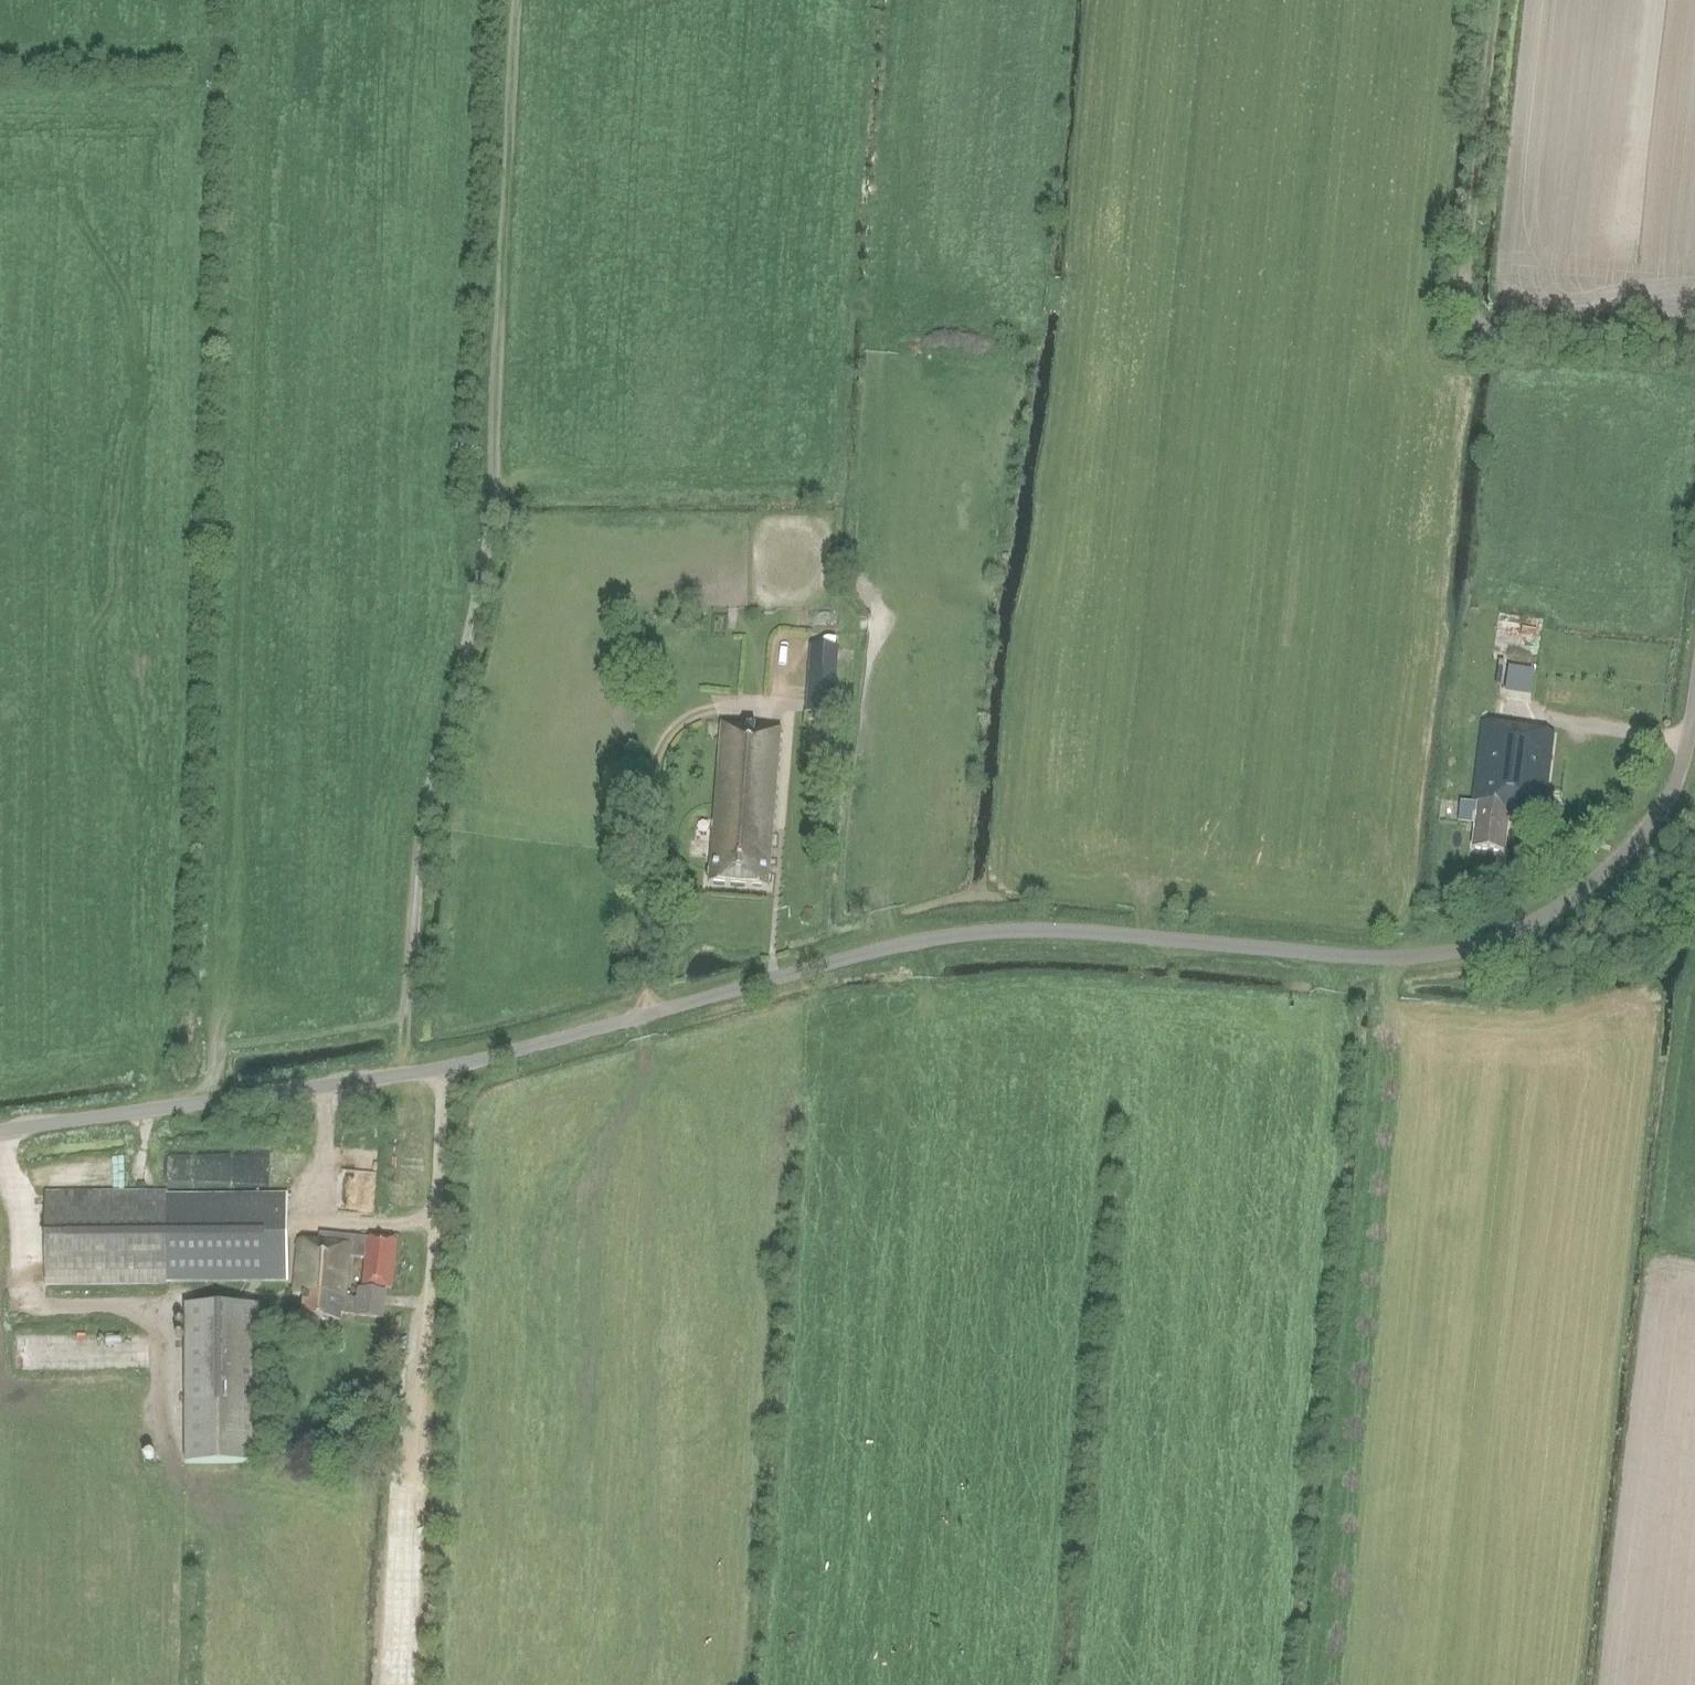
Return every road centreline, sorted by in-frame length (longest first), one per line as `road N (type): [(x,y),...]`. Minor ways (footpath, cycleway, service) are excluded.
road 1 (unclassified): [(0,1131),(472,1064),(957,933),(1101,933),(1388,959),(1479,947),(1561,912),(1639,855),(1685,766),(1694,704)]
road 2 (track): [(403,1075),(420,841),(499,484),(518,0)]

